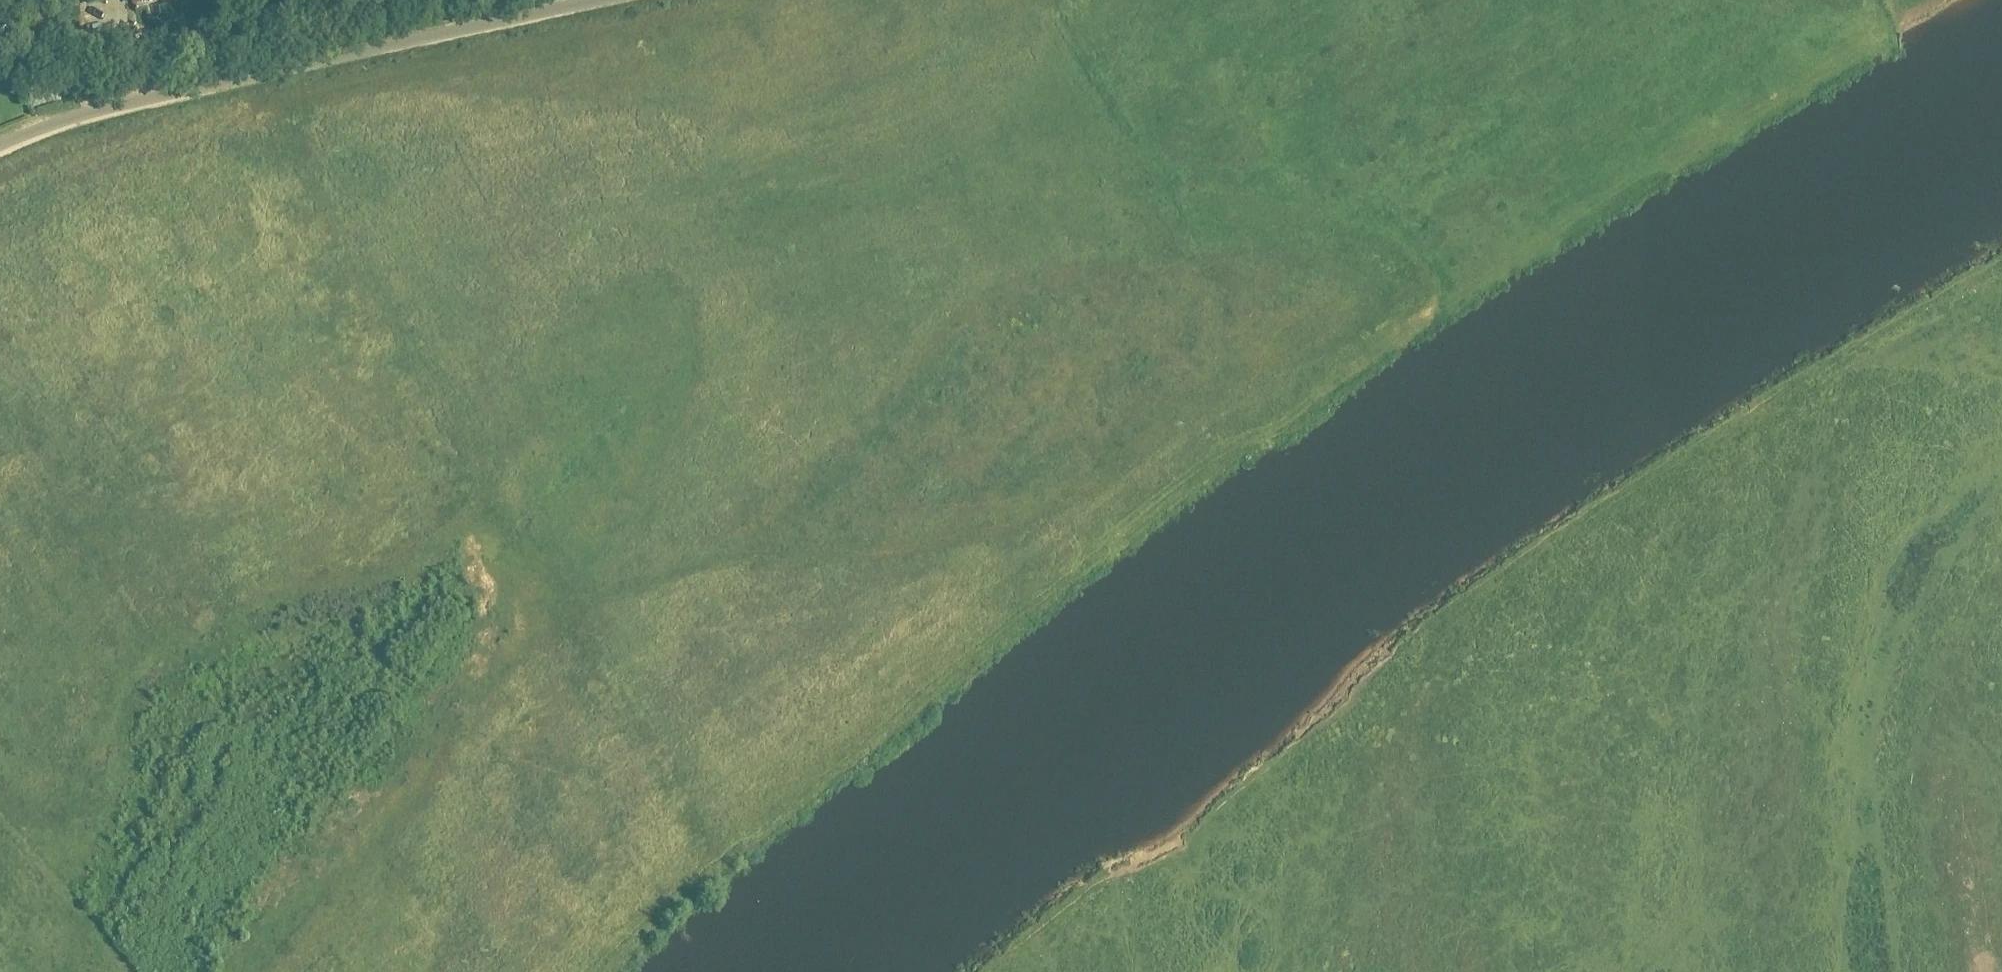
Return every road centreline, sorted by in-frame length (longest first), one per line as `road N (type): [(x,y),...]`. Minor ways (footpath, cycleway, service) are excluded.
road 1 (unclassified): [(0,145),(51,125),(594,0)]

